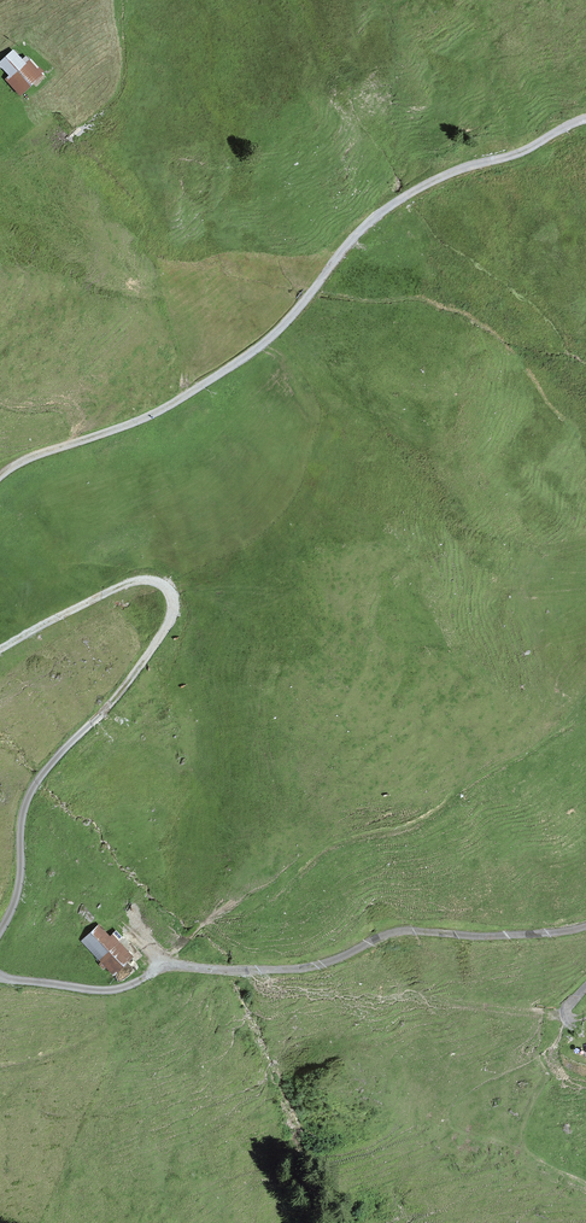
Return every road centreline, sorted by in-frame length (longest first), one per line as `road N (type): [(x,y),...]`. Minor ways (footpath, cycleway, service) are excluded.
road 1 (track): [(585,118),(417,189),(350,241),(266,340),(159,413),(15,462),(0,477)]
road 2 (track): [(0,650),(137,580),(153,578),(172,590),(175,612),(158,639),(30,791),(26,891),(2,943),(7,957)]
road 3 (track): [(585,926),(520,936),(412,928),(308,966),(175,962),(126,979),(17,967),(7,957)]

